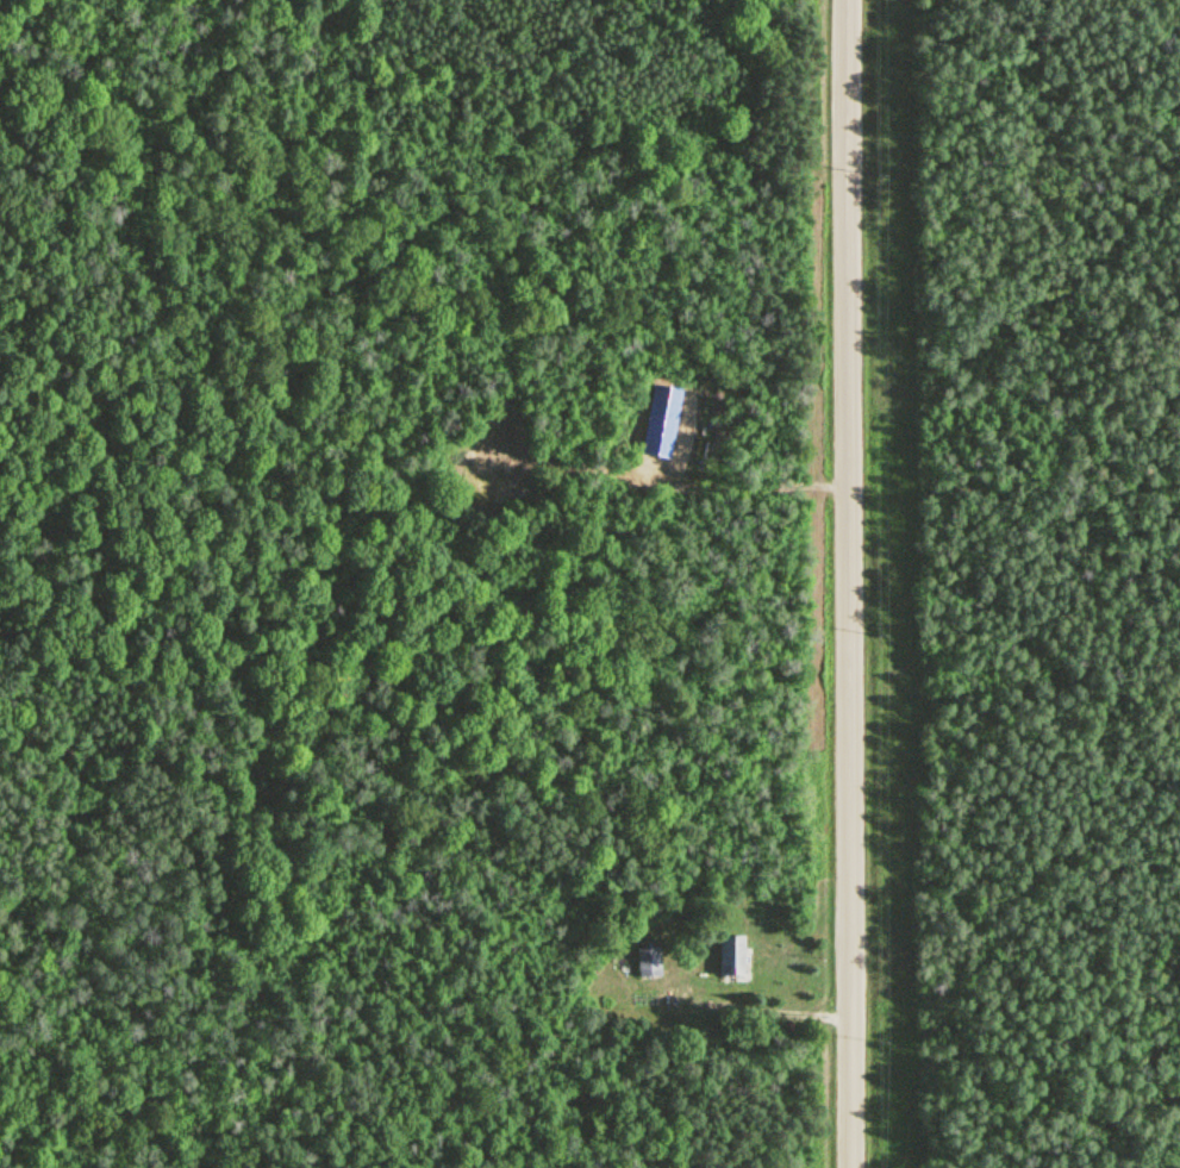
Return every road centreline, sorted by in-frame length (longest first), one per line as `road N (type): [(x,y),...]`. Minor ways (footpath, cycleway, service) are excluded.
road 1 (residential): [(855,1167),(848,0)]

